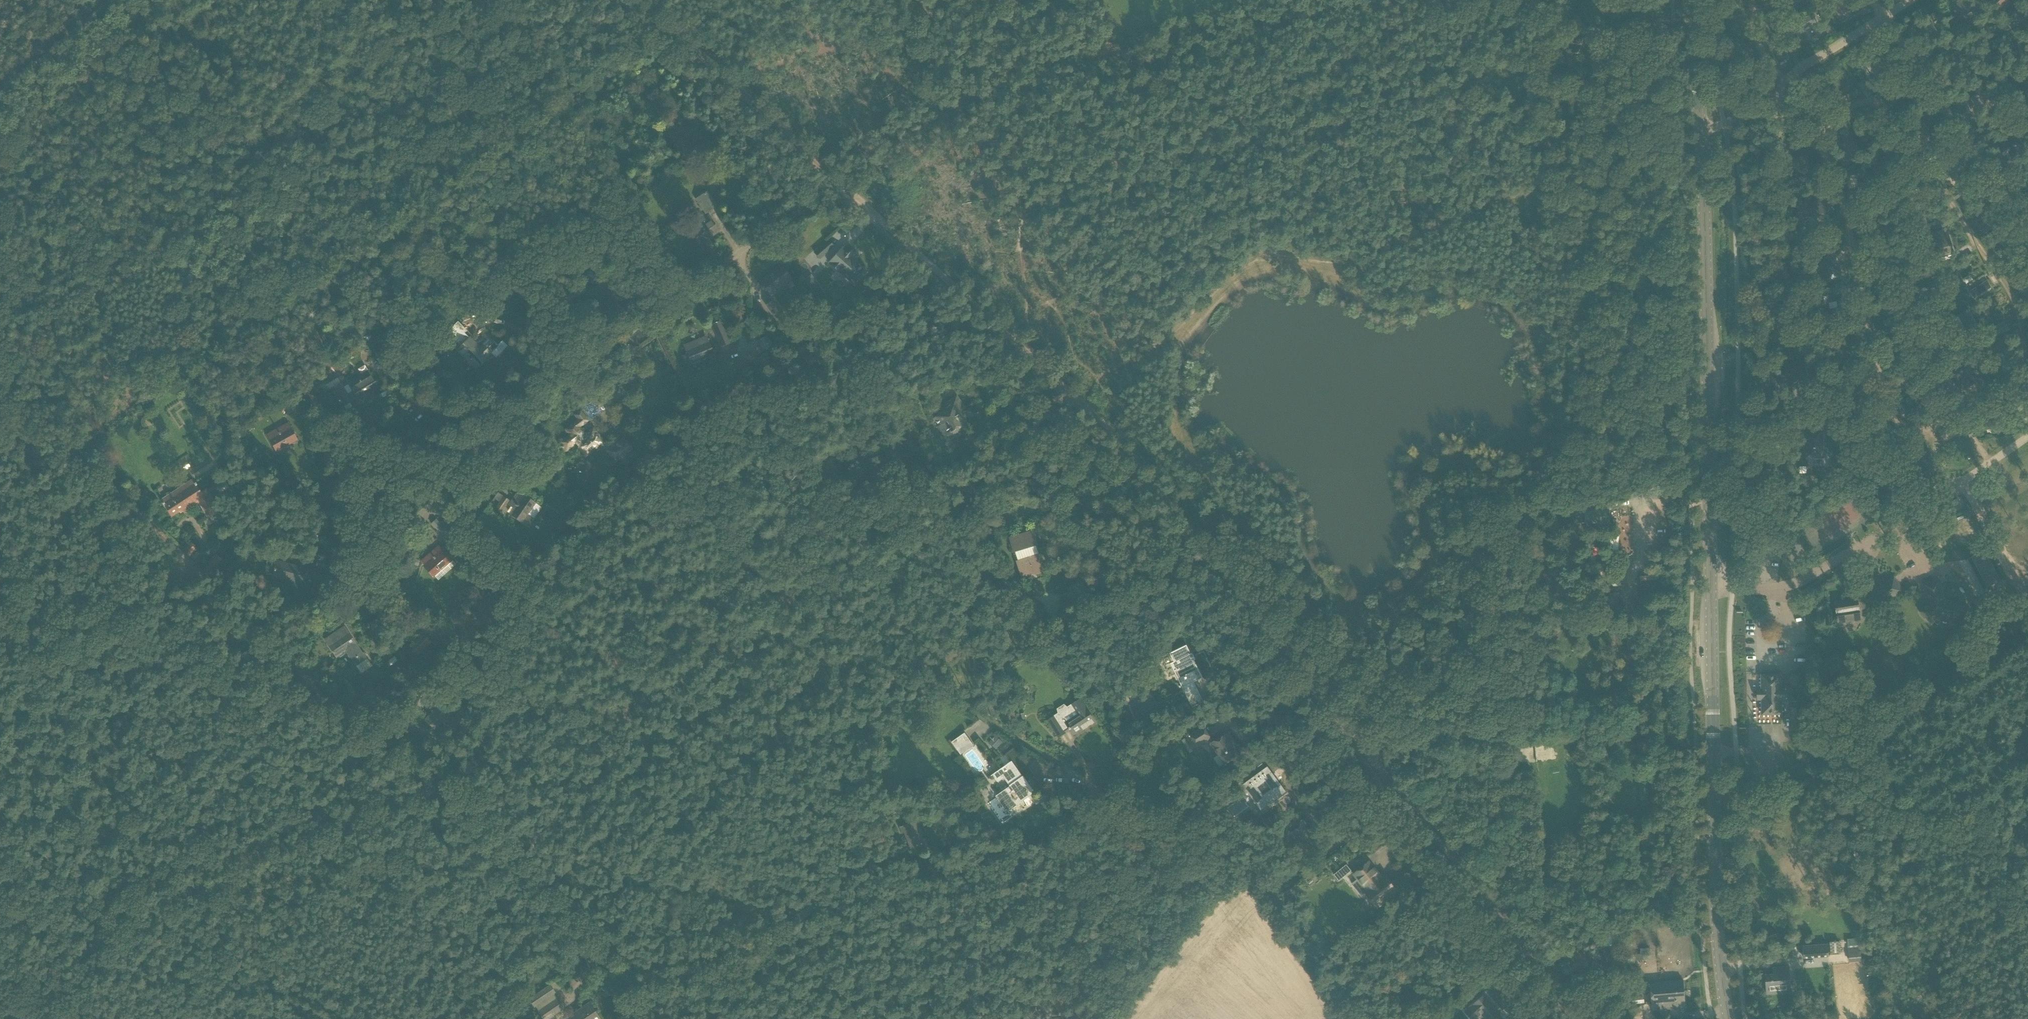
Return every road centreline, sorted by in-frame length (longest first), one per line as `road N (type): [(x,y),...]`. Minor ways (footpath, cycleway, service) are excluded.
road 1 (unclassified): [(1580,1018),(1125,447),(845,188)]
road 2 (secondary): [(1729,1018),(1717,927),(1705,233),(1689,0)]
road 3 (unclassified): [(284,651),(588,347),(845,188)]
road 4 (track): [(1094,789),(1025,846),(687,962),(641,972),(611,954),(599,957)]
road 5 (track): [(448,802),(68,450)]
road 6 (track): [(1396,803),(1292,876),(1264,886),(1088,784)]
road 7 (track): [(845,188),(639,0)]
road 8 (track): [(380,742),(403,730),(441,742),(459,785),(448,802)]
road 9 (track): [(0,83),(99,0)]

